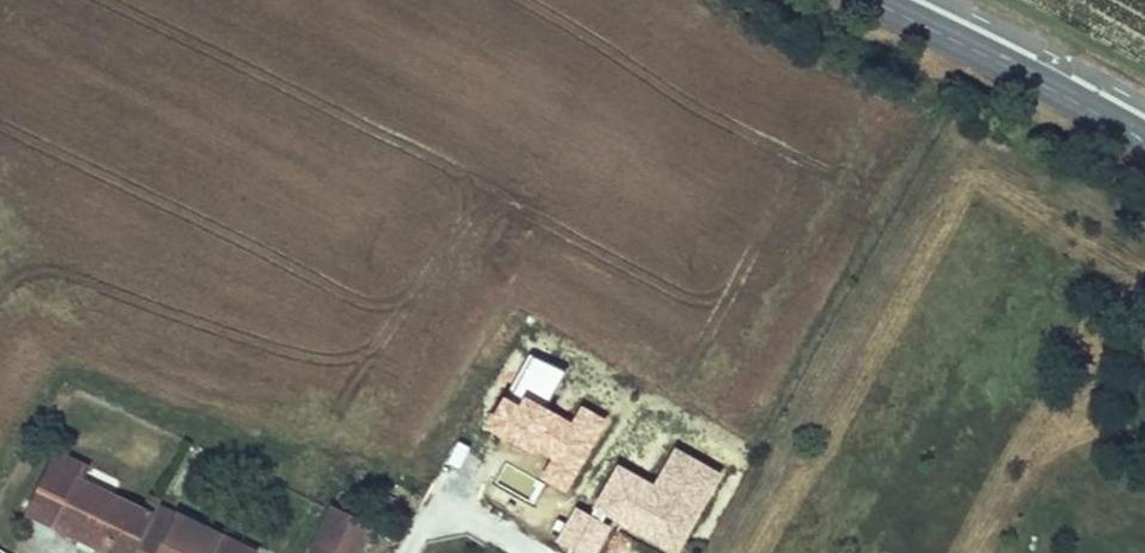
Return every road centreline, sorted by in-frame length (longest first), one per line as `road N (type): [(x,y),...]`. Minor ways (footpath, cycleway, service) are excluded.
road 1 (tertiary): [(1144,154),(819,0)]

